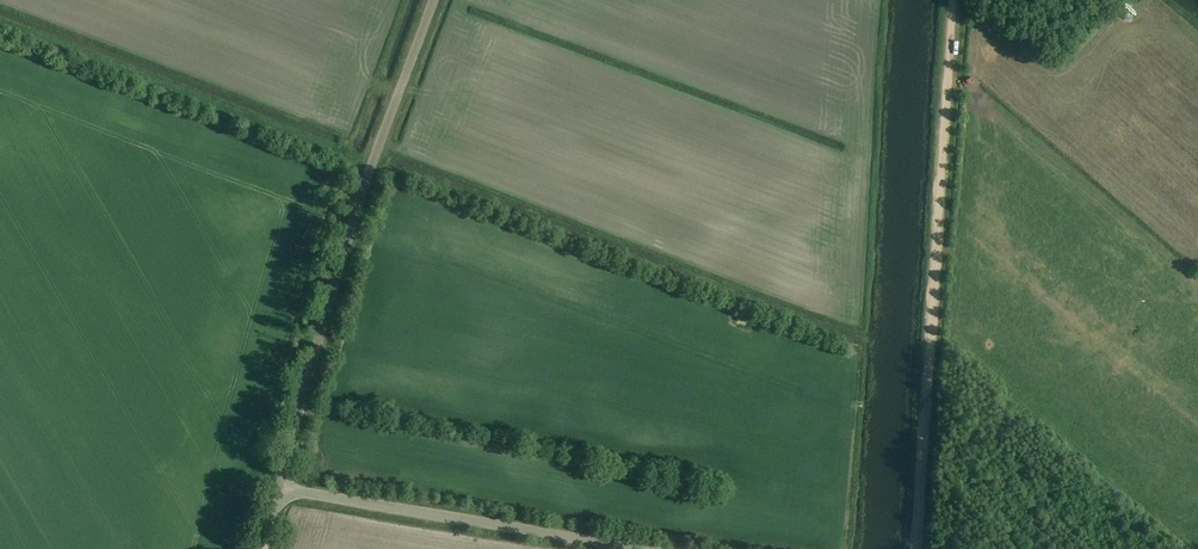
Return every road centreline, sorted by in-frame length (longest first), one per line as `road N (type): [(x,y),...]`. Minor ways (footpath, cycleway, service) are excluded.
road 1 (track): [(918,548),(952,0)]
road 2 (unclassified): [(280,488),(358,206),(434,0)]
road 3 (unclassified): [(638,548),(280,488)]

